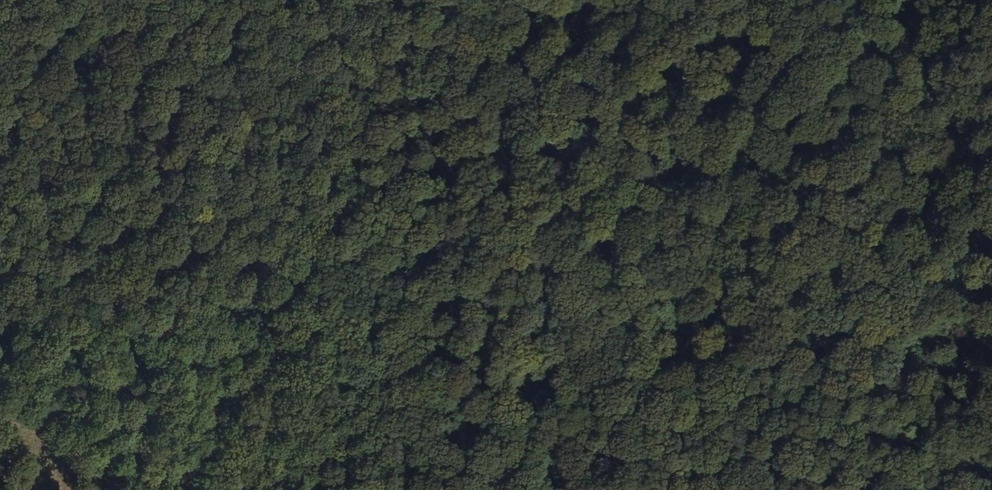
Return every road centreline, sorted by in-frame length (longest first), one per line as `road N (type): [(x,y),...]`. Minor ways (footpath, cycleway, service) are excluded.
road 1 (track): [(991,206),(321,408)]
road 2 (track): [(300,489),(400,0)]
road 3 (track): [(991,143),(777,0)]

